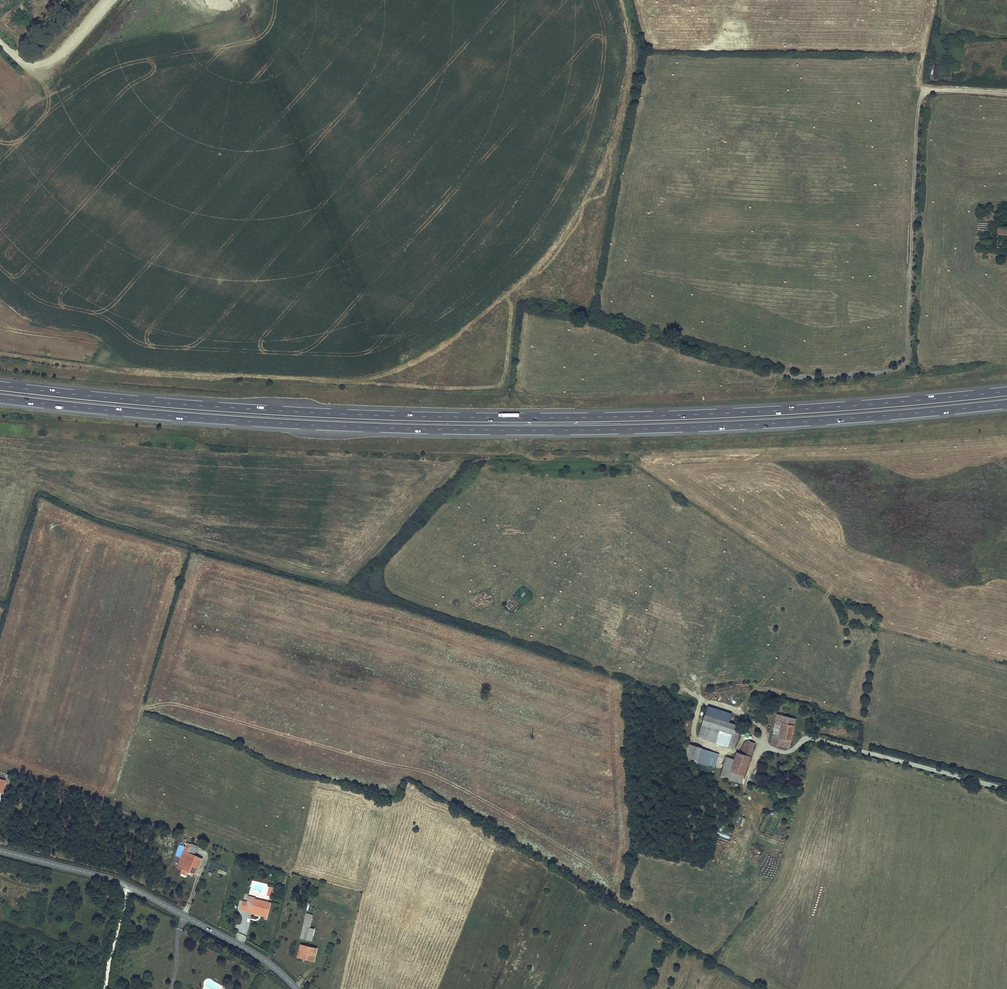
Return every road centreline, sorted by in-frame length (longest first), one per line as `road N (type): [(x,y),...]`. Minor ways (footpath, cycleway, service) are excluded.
road 1 (trunk): [(0,398),(241,421),(507,430),(793,423),(1006,403)]
road 2 (trunk): [(1006,391),(816,408),(503,417),(238,408),(0,386)]
road 3 (tertiary): [(0,850),(129,885),(245,949),(296,988)]

